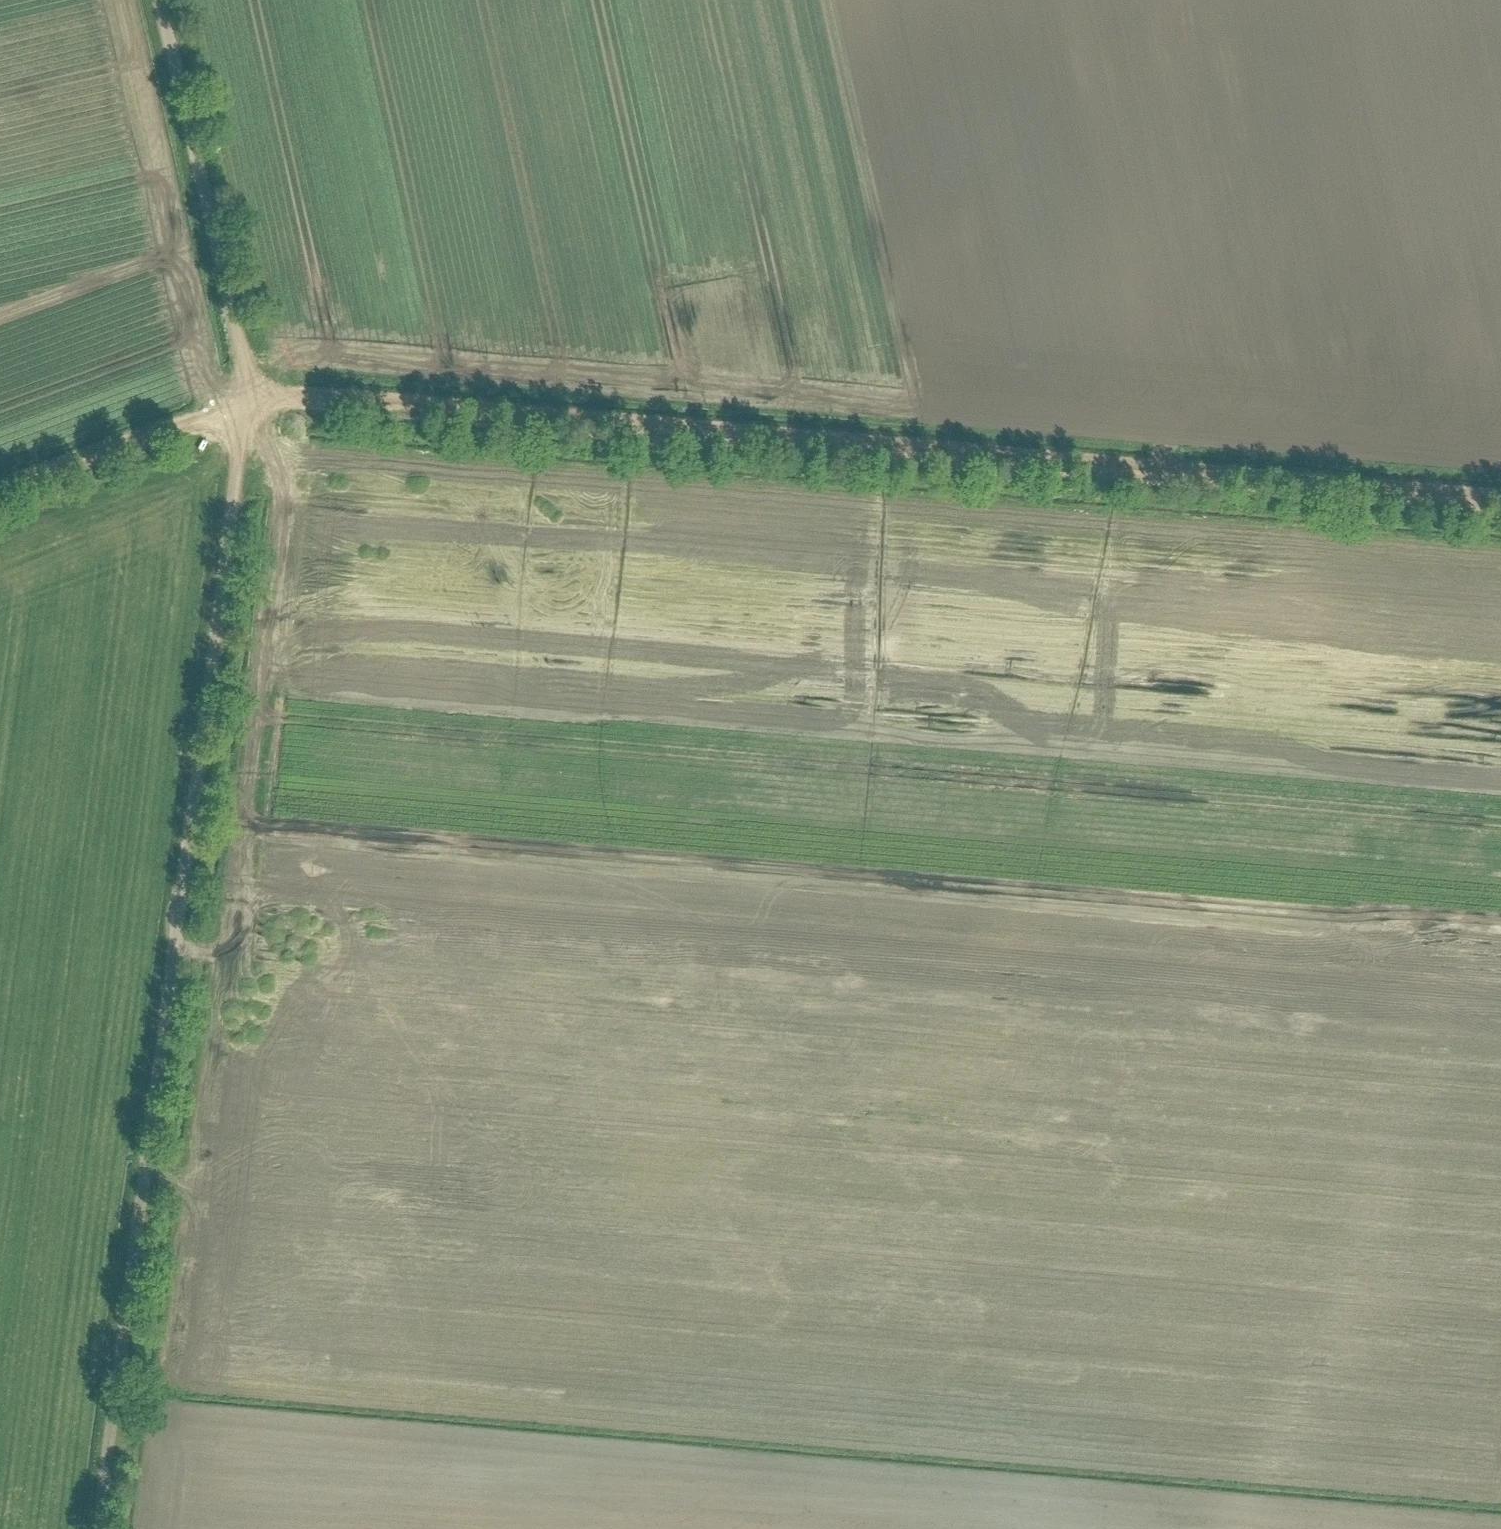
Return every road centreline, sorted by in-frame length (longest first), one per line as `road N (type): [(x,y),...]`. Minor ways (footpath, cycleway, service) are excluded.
road 1 (unclassified): [(98,1528),(237,454),(250,404),(161,0)]
road 2 (track): [(0,495),(250,404),(309,400),(1500,500)]

